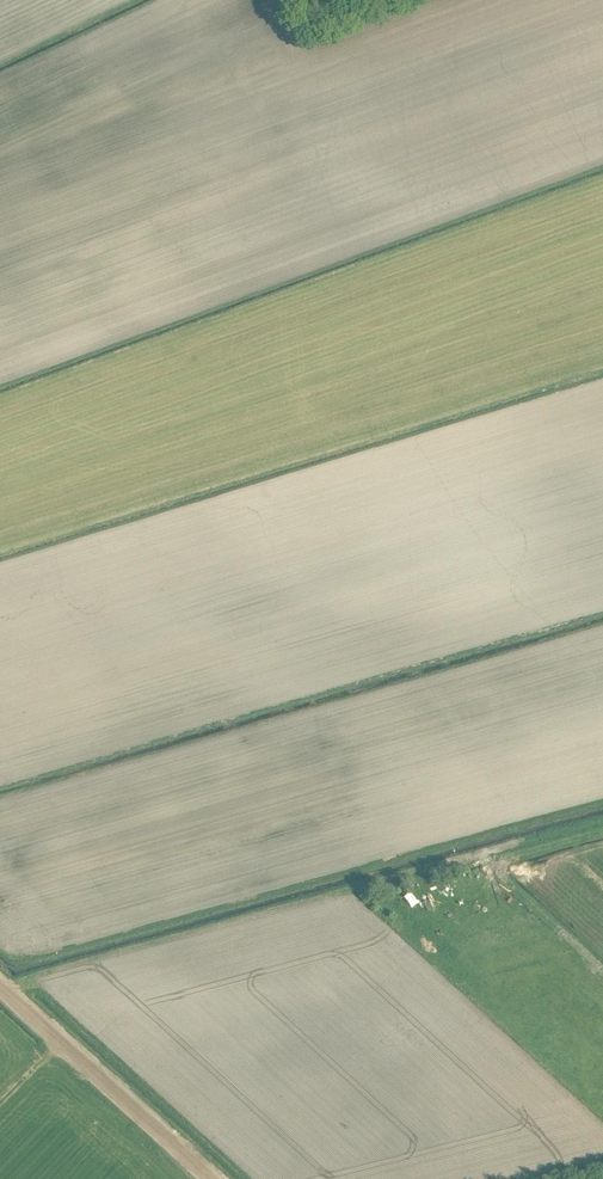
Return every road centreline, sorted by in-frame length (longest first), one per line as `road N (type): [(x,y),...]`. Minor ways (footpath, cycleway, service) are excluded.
road 1 (track): [(204,1178),(0,997)]

